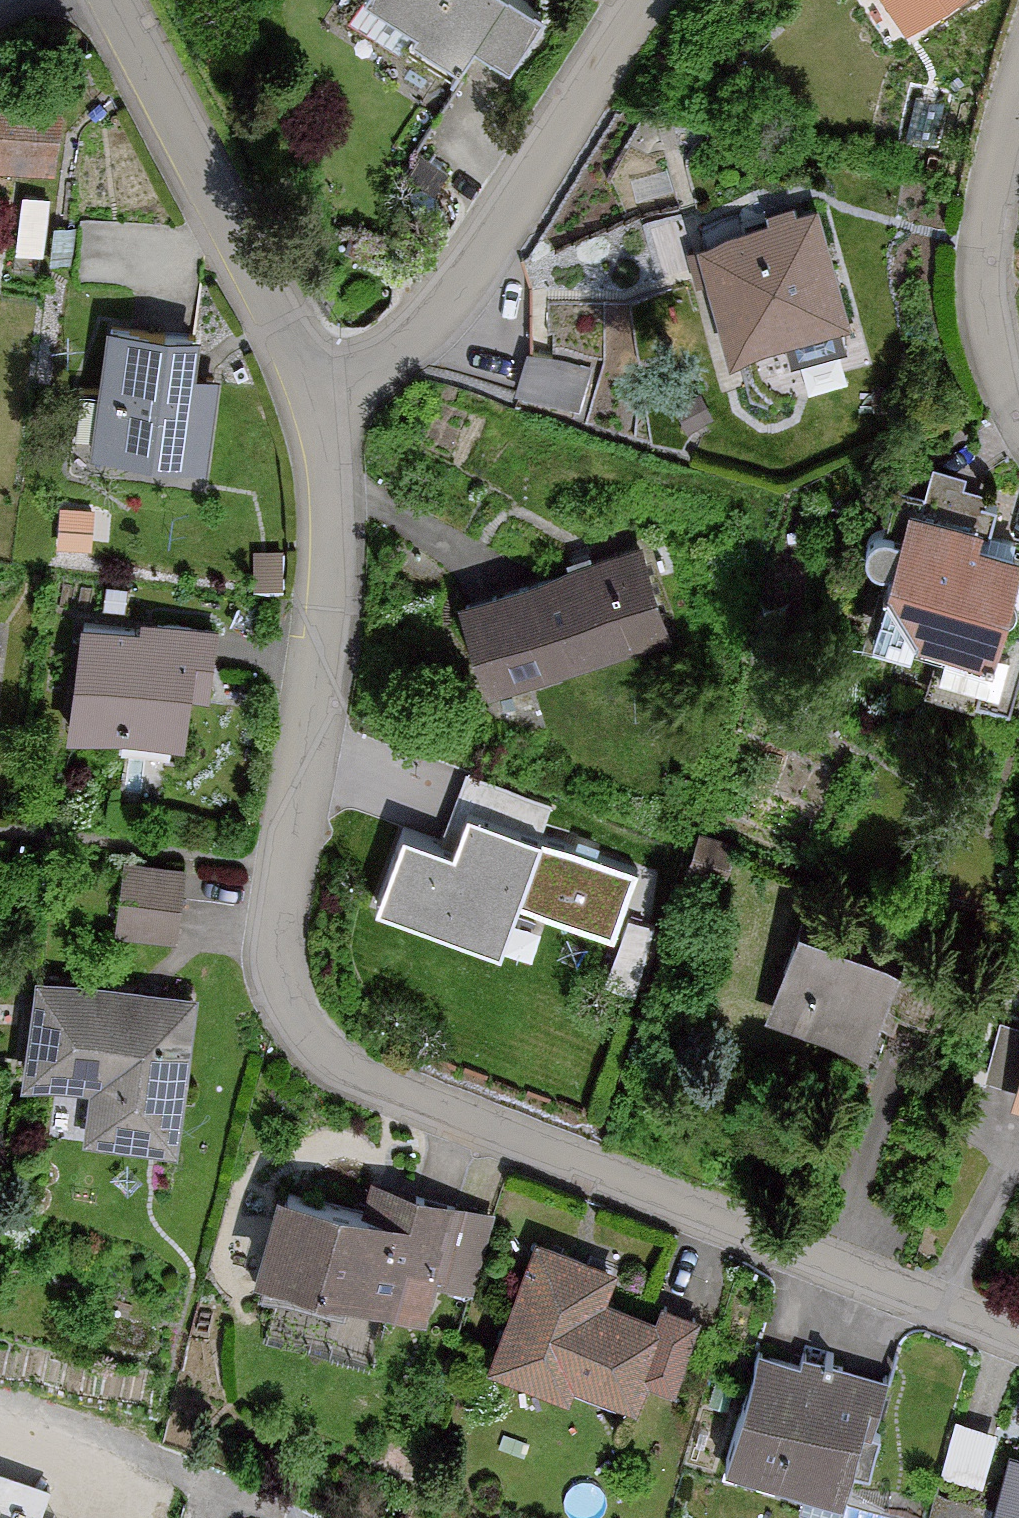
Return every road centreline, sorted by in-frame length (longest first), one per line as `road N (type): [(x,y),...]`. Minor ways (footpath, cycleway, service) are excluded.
road 1 (residential): [(322,394),(340,482),(331,631),(278,954),(299,1023),(336,1066),(1018,1338)]
road 2 (residential): [(322,394),(423,322),(641,0)]
road 3 (residential): [(124,0),(322,394)]
road 4 (residential): [(1018,92),(996,166),(987,290),(1018,405)]
road 5 (residential): [(0,1411),(67,1426),(260,1517)]

